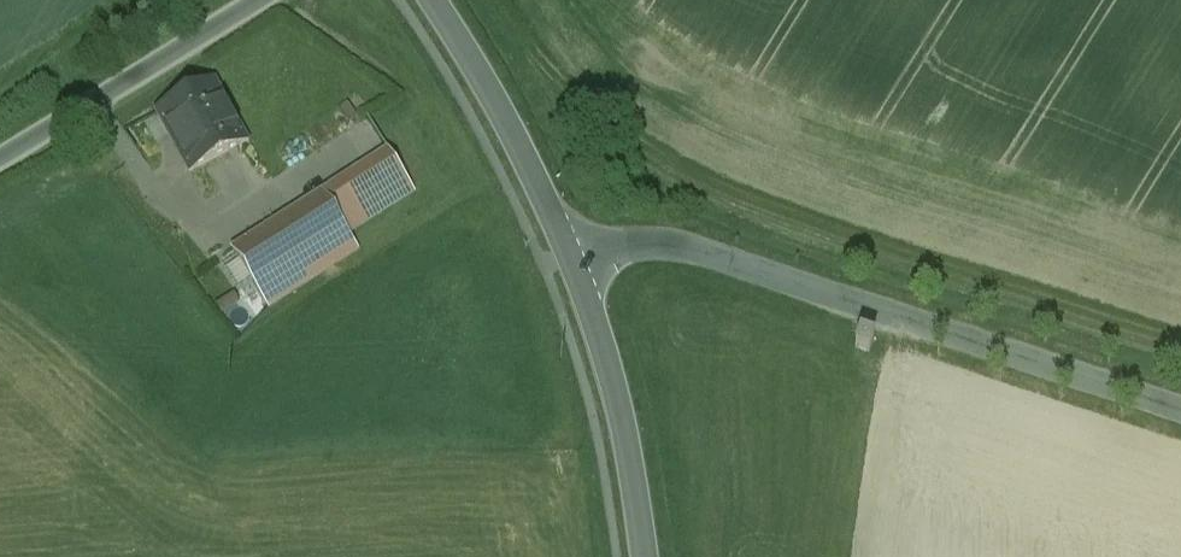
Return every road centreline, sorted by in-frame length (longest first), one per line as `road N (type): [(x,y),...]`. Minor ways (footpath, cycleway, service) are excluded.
road 1 (residential): [(570,257),(619,246),(685,247),(1180,412)]
road 2 (tertiary): [(647,556),(622,418),(570,257)]
road 3 (unclassified): [(0,155),(260,0)]
road 4 (tertiary): [(570,257),(485,85),(431,0)]

